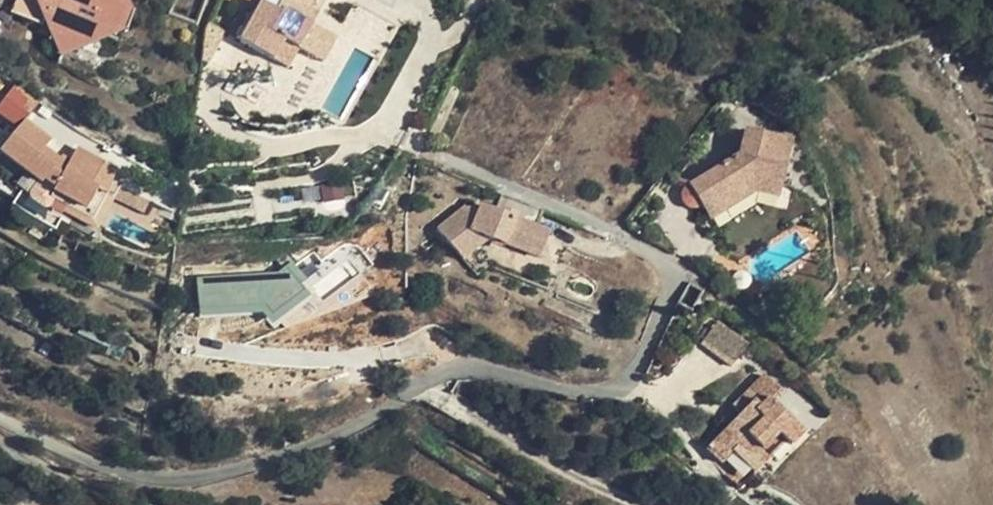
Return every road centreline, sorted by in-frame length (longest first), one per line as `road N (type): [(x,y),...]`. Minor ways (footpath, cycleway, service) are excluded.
road 1 (residential): [(0,416),(98,463),(178,479),(283,456),(338,435),(449,370),(571,390),(622,387),(638,371),(675,284),(670,270),(652,251),(435,154)]

